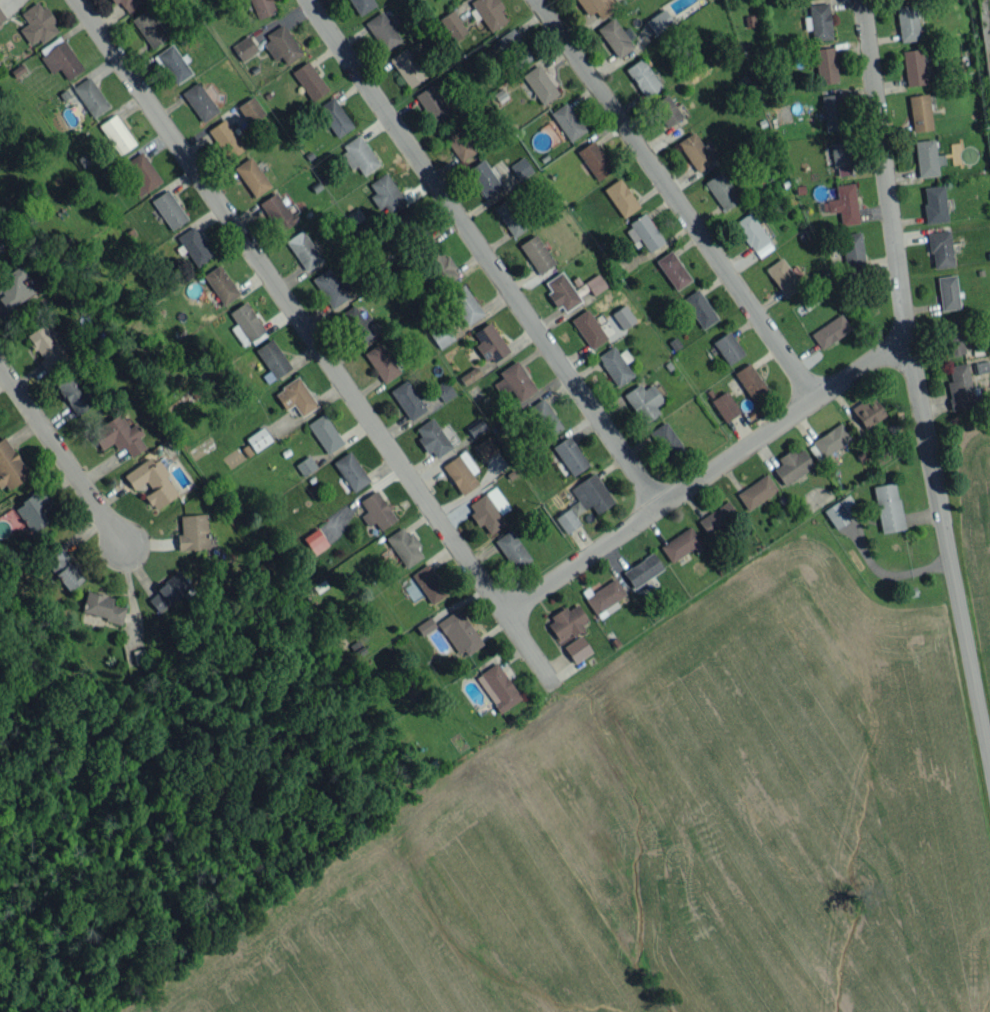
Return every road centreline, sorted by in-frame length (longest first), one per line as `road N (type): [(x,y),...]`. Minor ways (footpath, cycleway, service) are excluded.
road 1 (residential): [(78,0),(549,685)]
road 2 (residential): [(862,0),(892,240),(989,751)]
road 3 (residential): [(307,0),(566,368),(655,511)]
road 4 (residential): [(911,338),(501,615)]
road 5 (residential): [(536,0),(817,401)]
road 6 (residential): [(0,362),(131,556)]

